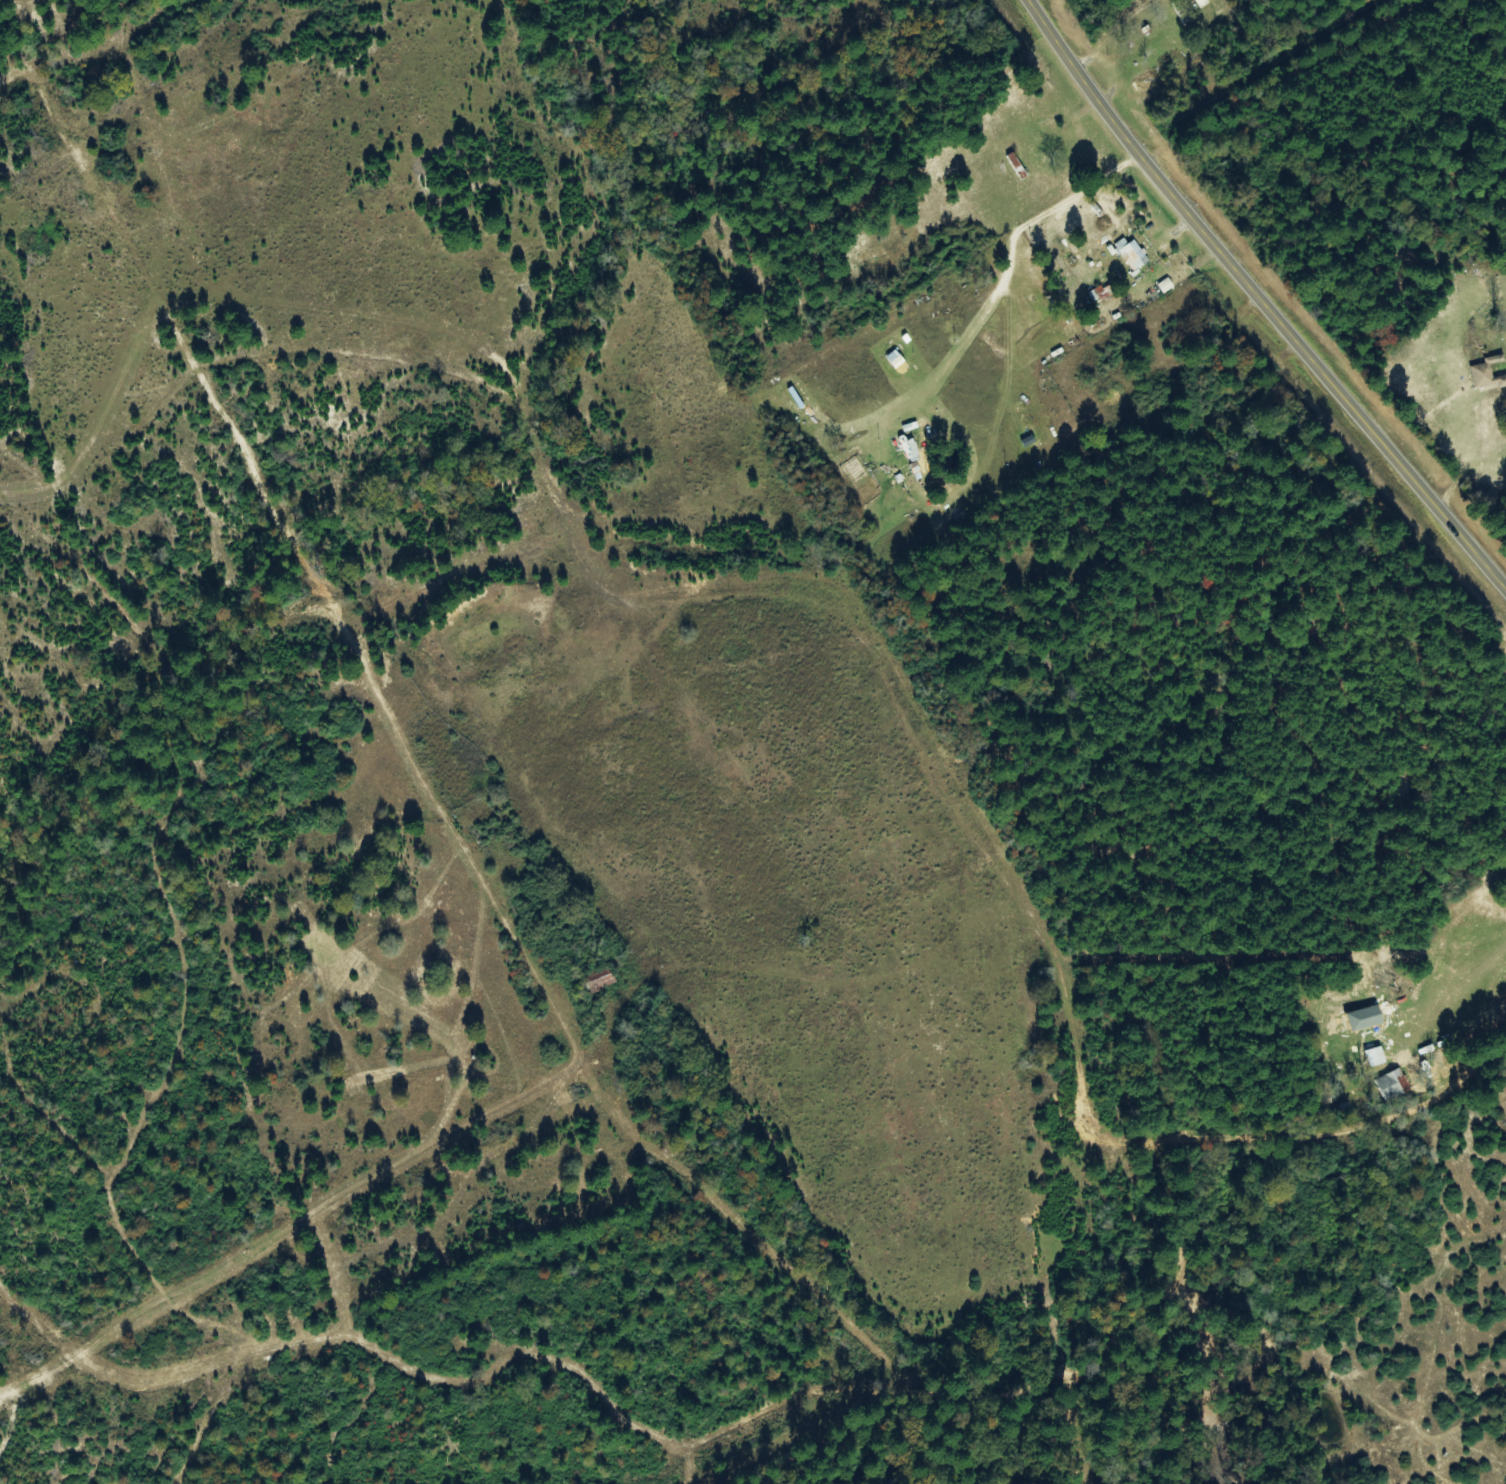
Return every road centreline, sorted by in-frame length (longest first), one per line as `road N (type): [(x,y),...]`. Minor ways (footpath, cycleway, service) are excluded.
road 1 (residential): [(1505,1096),(1462,1137),(1418,1201),(1393,1296),(1248,1361),(1015,1411),(861,1402),(801,1367),(771,1247),(726,1152),(691,1127),(642,1027),(517,867)]
road 2 (secondary): [(1029,0),(1194,222),(1505,589)]

